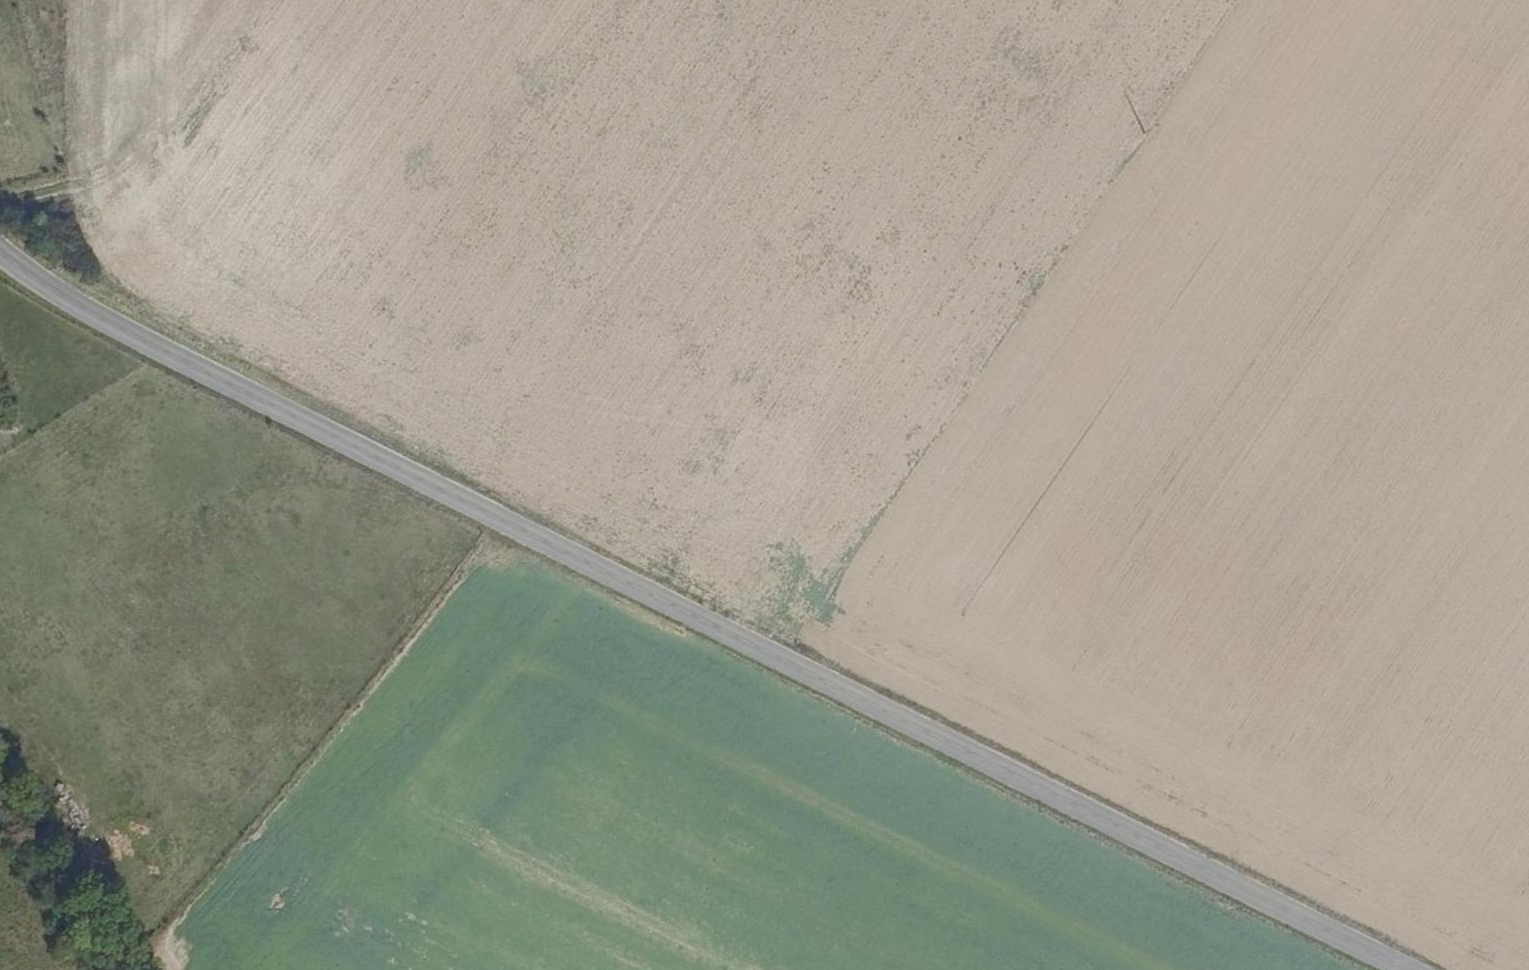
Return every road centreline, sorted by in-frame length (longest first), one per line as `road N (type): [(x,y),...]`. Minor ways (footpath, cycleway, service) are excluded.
road 1 (tertiary): [(1405,969),(157,348),(0,255)]
road 2 (track): [(113,969),(0,801)]

